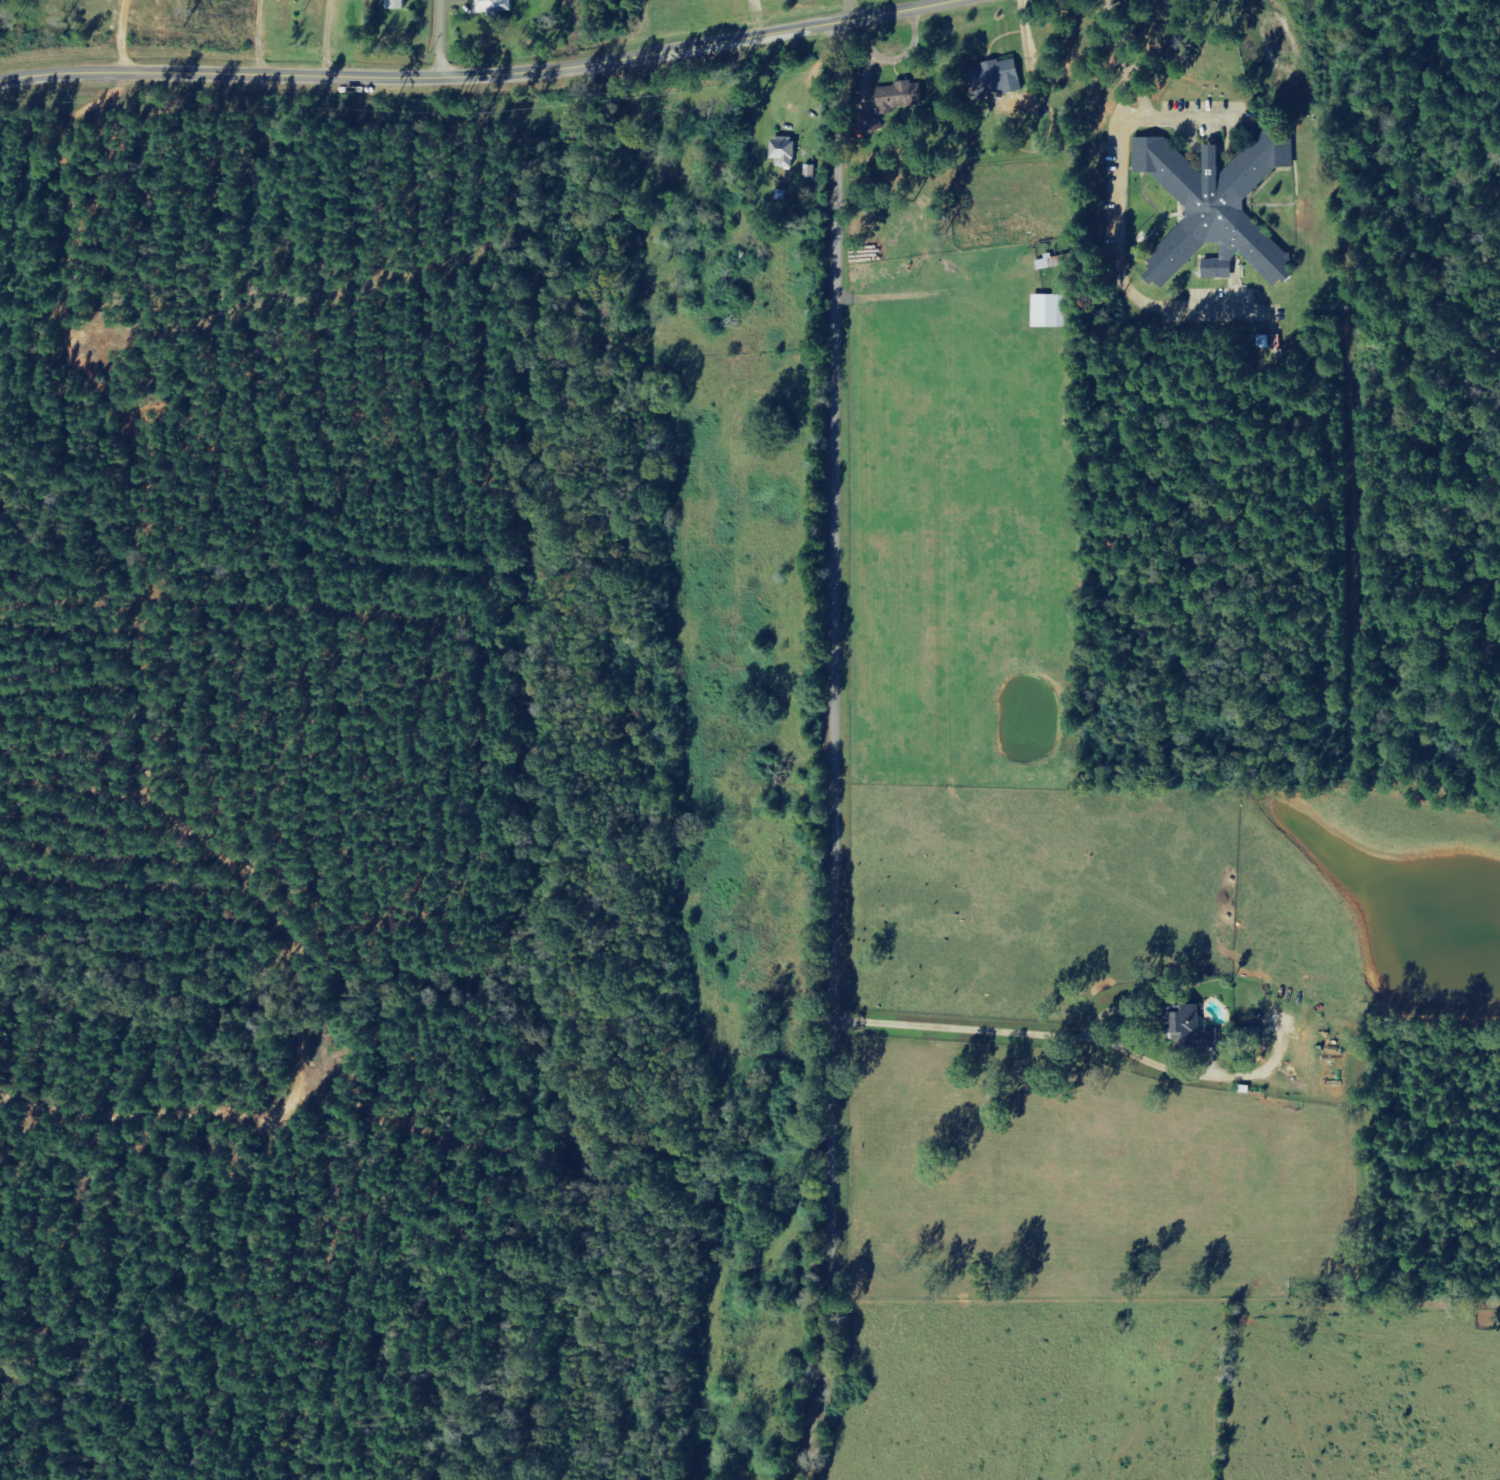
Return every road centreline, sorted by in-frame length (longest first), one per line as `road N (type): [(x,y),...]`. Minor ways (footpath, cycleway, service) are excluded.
road 1 (residential): [(827,1479),(841,1428),(849,0)]
road 2 (secondary): [(949,0),(588,65),(486,75),(75,71),(0,82)]

